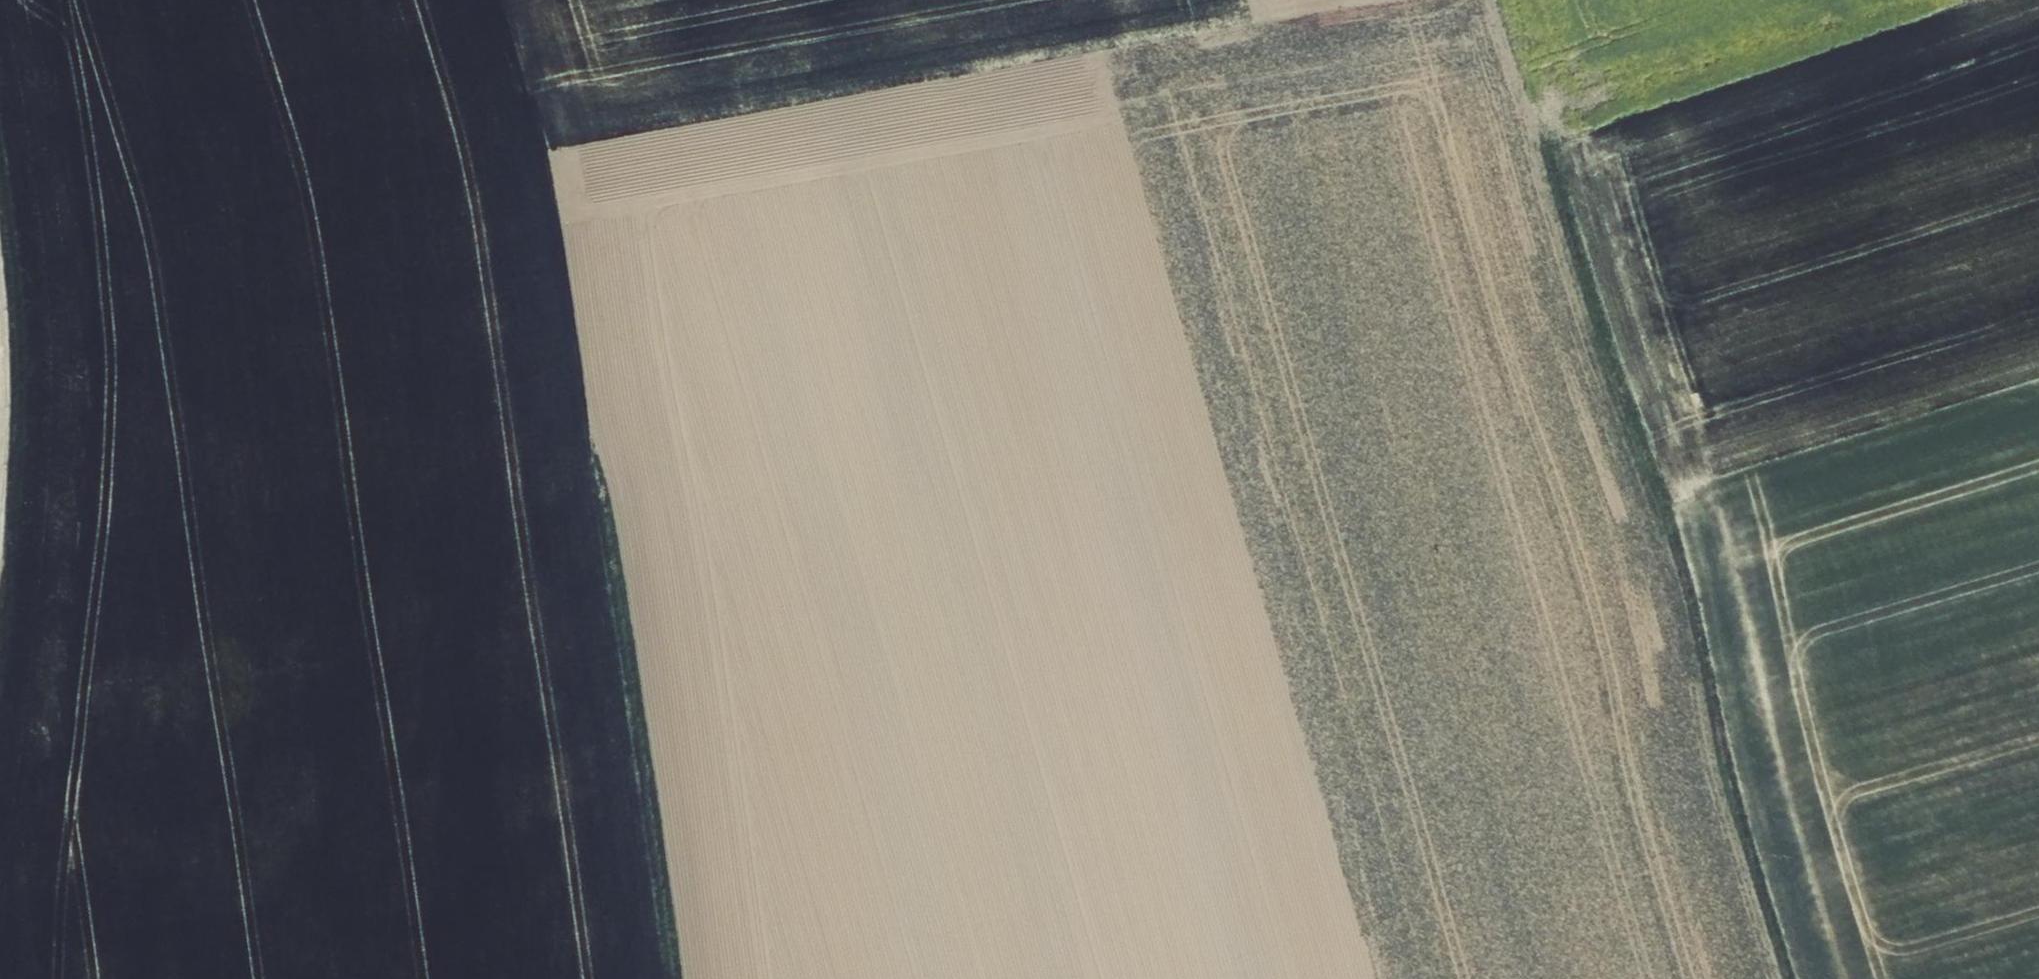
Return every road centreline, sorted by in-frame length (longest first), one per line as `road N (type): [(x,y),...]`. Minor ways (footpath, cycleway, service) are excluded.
road 1 (unclassified): [(0,478),(0,311)]

